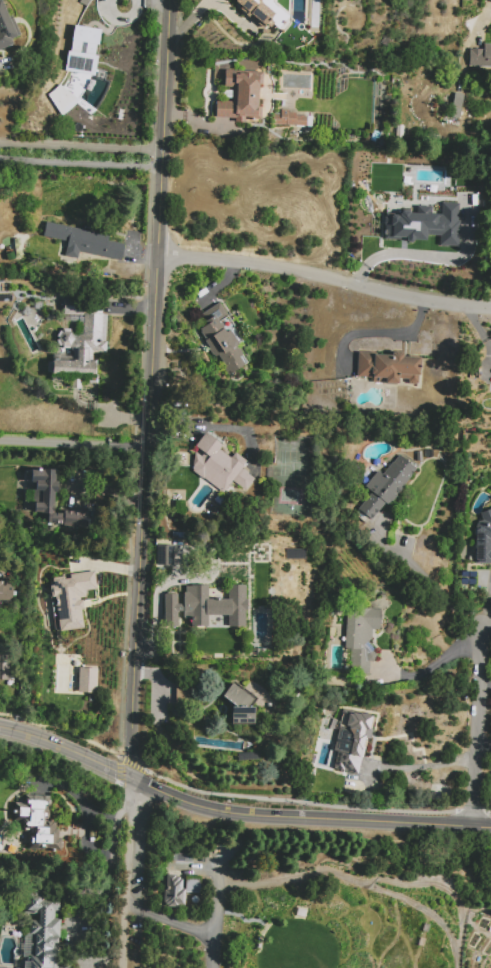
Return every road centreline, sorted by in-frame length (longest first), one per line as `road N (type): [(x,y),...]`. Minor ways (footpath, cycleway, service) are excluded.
road 1 (residential): [(131,778),(169,0)]
road 2 (tertiary): [(490,828),(224,812),(0,727)]
road 3 (residential): [(158,257),(238,262),(490,307)]
road 4 (residential): [(474,826),(483,629)]
road 5 (residential): [(121,967),(131,778)]

